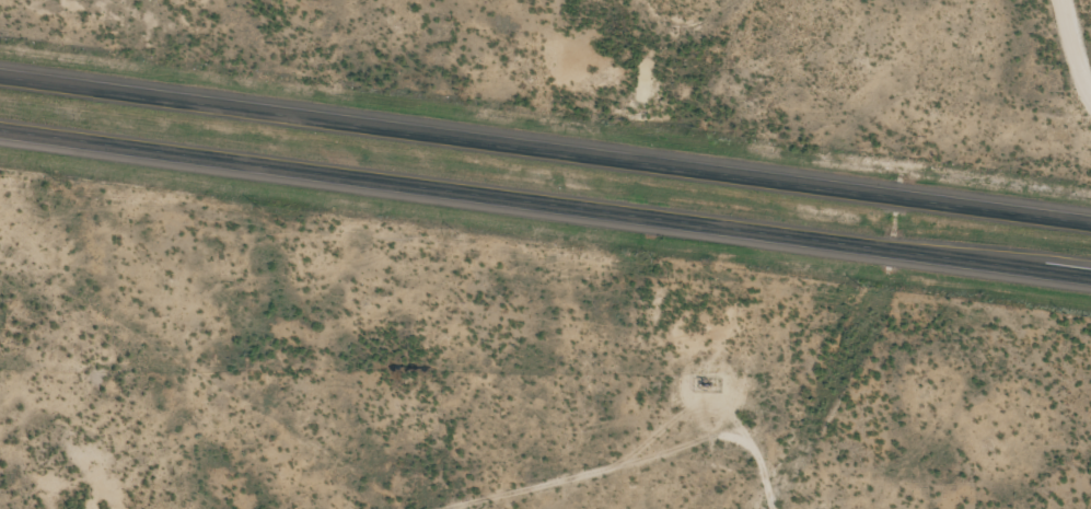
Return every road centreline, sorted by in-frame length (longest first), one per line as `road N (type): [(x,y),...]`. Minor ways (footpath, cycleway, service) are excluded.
road 1 (primary): [(0,132),(1090,279)]
road 2 (primary): [(1090,226),(0,79)]

